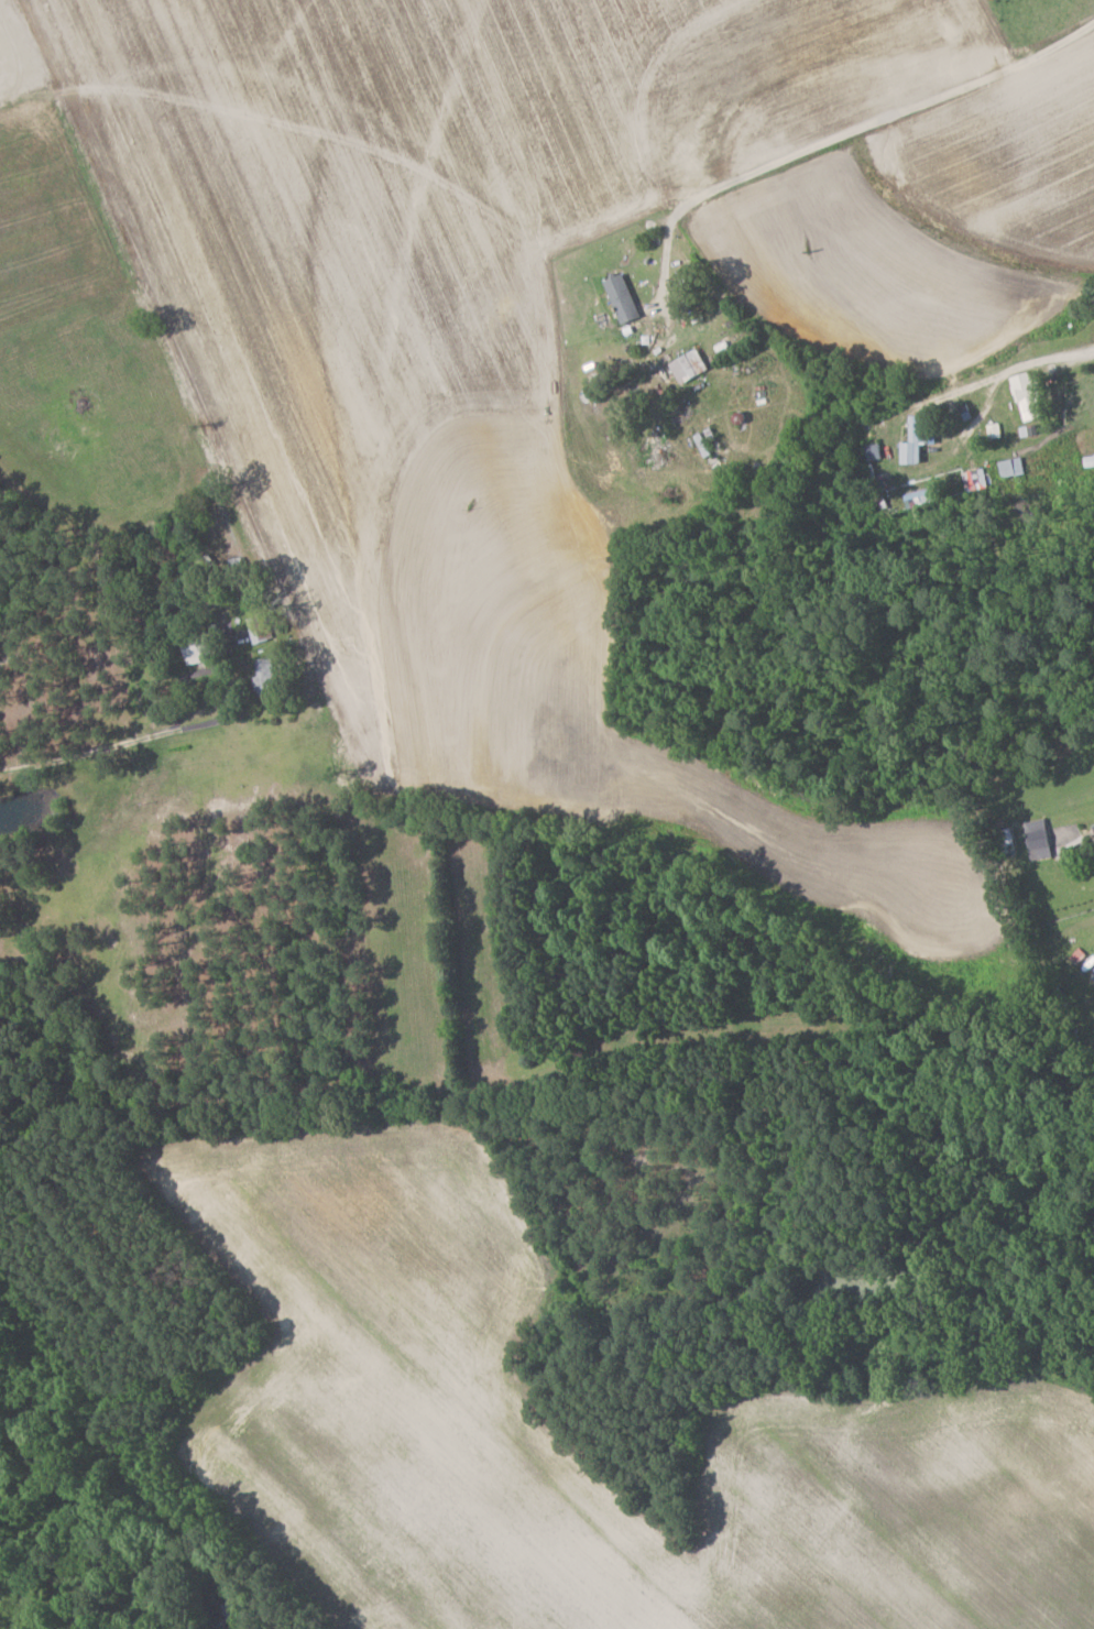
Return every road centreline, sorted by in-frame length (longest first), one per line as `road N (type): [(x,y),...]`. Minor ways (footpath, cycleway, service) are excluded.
road 1 (residential): [(0,777),(182,729)]

